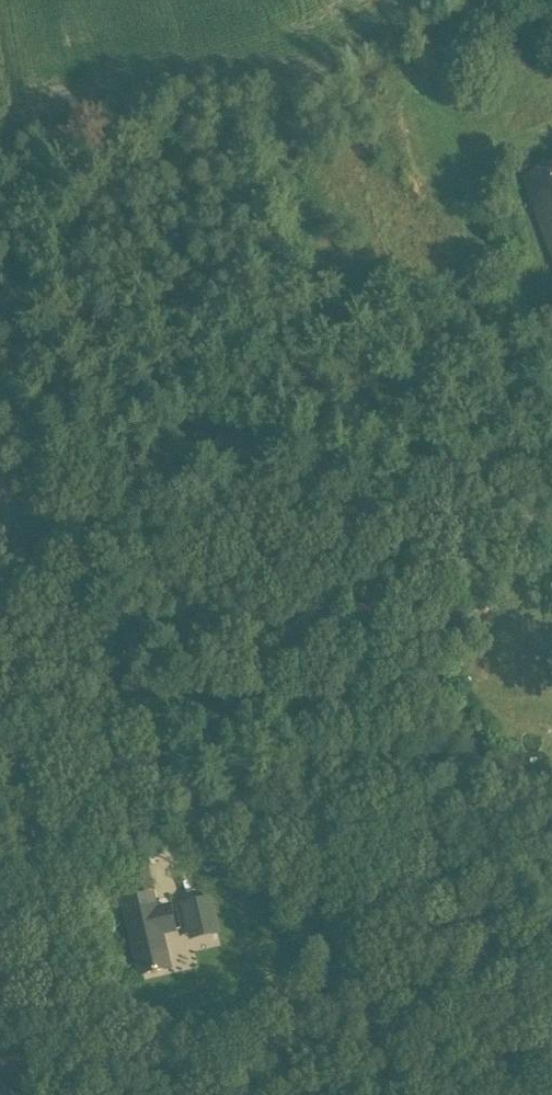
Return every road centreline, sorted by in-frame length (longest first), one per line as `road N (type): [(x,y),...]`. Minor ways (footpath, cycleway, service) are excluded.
road 1 (unclassified): [(89,1094),(0,535)]
road 2 (unclassified): [(0,535),(46,524),(551,506)]

